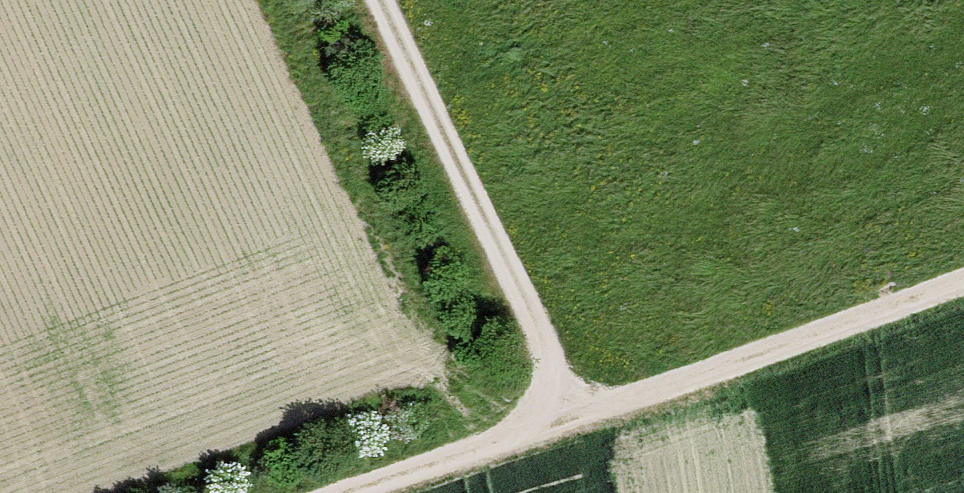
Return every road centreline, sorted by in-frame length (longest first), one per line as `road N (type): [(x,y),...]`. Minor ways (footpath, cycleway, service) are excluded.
road 1 (track): [(963,282),(356,492)]
road 2 (track): [(391,0),(578,416)]

